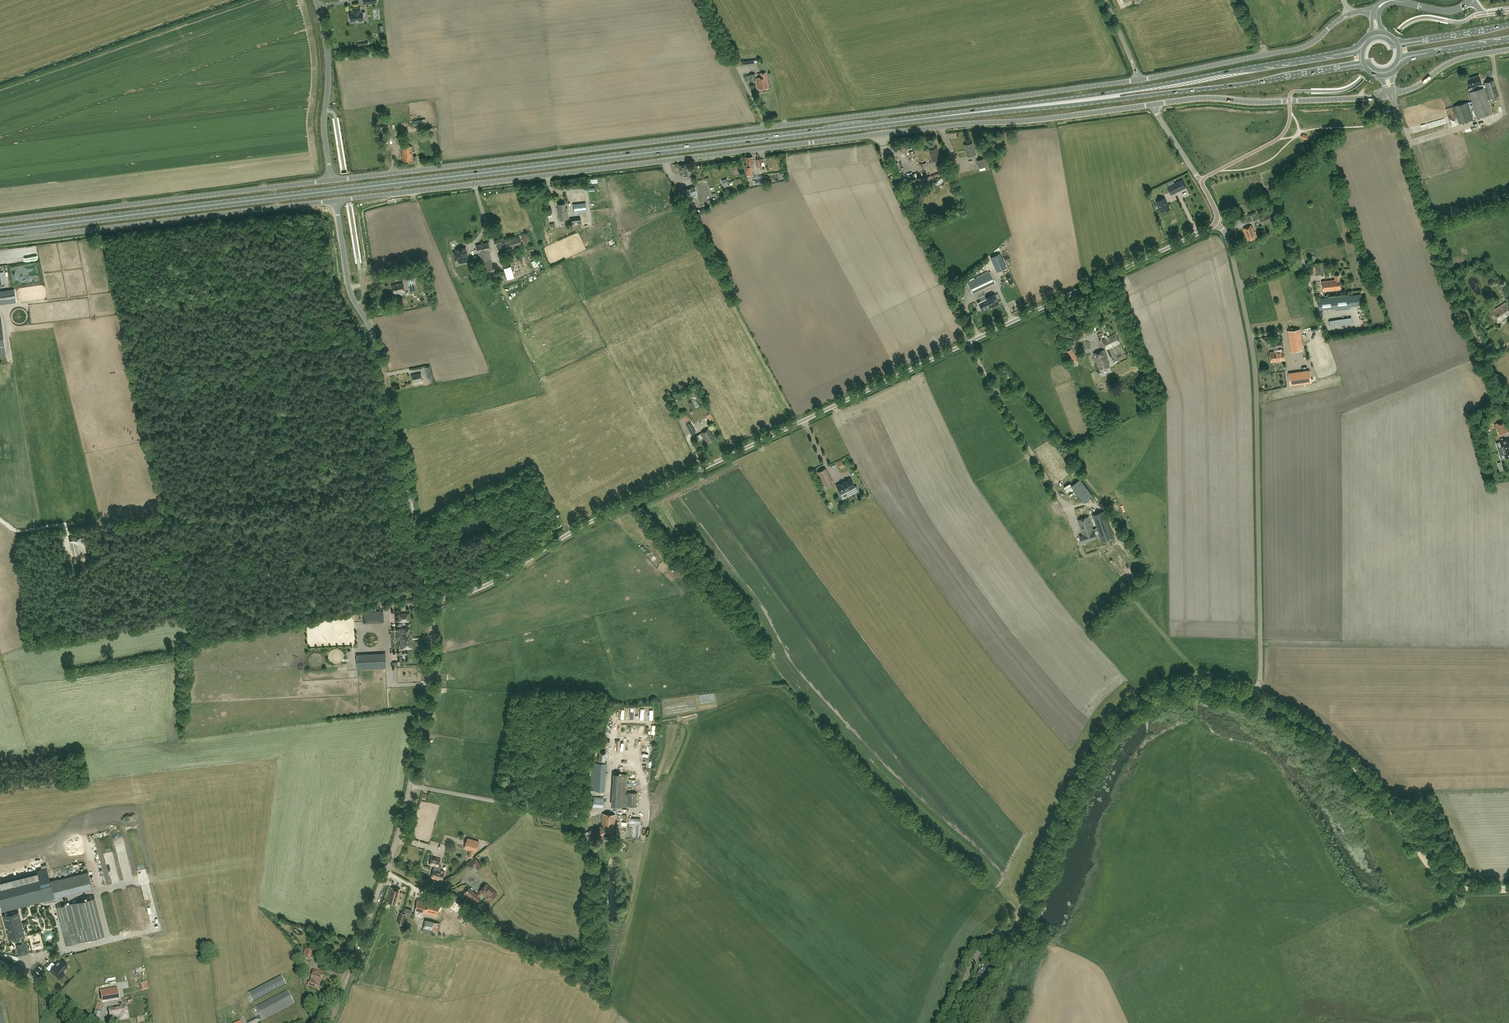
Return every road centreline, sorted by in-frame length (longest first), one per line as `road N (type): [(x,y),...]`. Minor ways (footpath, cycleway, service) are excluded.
road 1 (primary): [(1099,98),(0,231)]
road 2 (unclassified): [(945,1022),(981,948),(1029,893),(1117,716),(1178,681),(1250,693),(1260,681),(1253,355),(1228,240),(1216,223)]
road 3 (unclassified): [(433,601),(486,585),(591,521),(1216,223)]
road 4 (unclassified): [(331,180),(1140,80)]
road 5 (track): [(429,589),(217,626),(198,622),(104,252),(89,230)]
road 6 (unclassified): [(959,124),(336,200)]
road 7 (unclassified): [(329,1022),(404,812),(431,670),(433,601)]
road 8 (unclassified): [(433,601),(373,335),(349,288),(336,200)]
road 9 (unclassified): [(336,200),(0,241)]
road 10 (unclassified): [(0,220),(331,180)]
road 11 (unclassified): [(1508,404),(1453,285),(1392,94)]
road 12 (unclassified): [(1140,80),(1301,48),(1340,18),(1375,12)]
road 13 (unclassified): [(1151,104),(1392,94)]
road 14 (primary): [(1099,98),(1337,67)]
road 15 (primary): [(1333,54),(1099,98)]
road 16 (unclassified): [(959,124),(1151,104)]
road 17 (unclassified): [(316,0),(329,61),(324,122),(331,180)]
road 18 (track): [(1382,802),(1319,734),(1253,693)]
road 19 (track): [(1508,890),(1464,889),(1439,879),(1382,802)]
road 20 (unclassified): [(1216,223),(1203,179),(1151,104)]
road 21 (unclassified): [(1392,94),(1458,59),(1508,49)]

